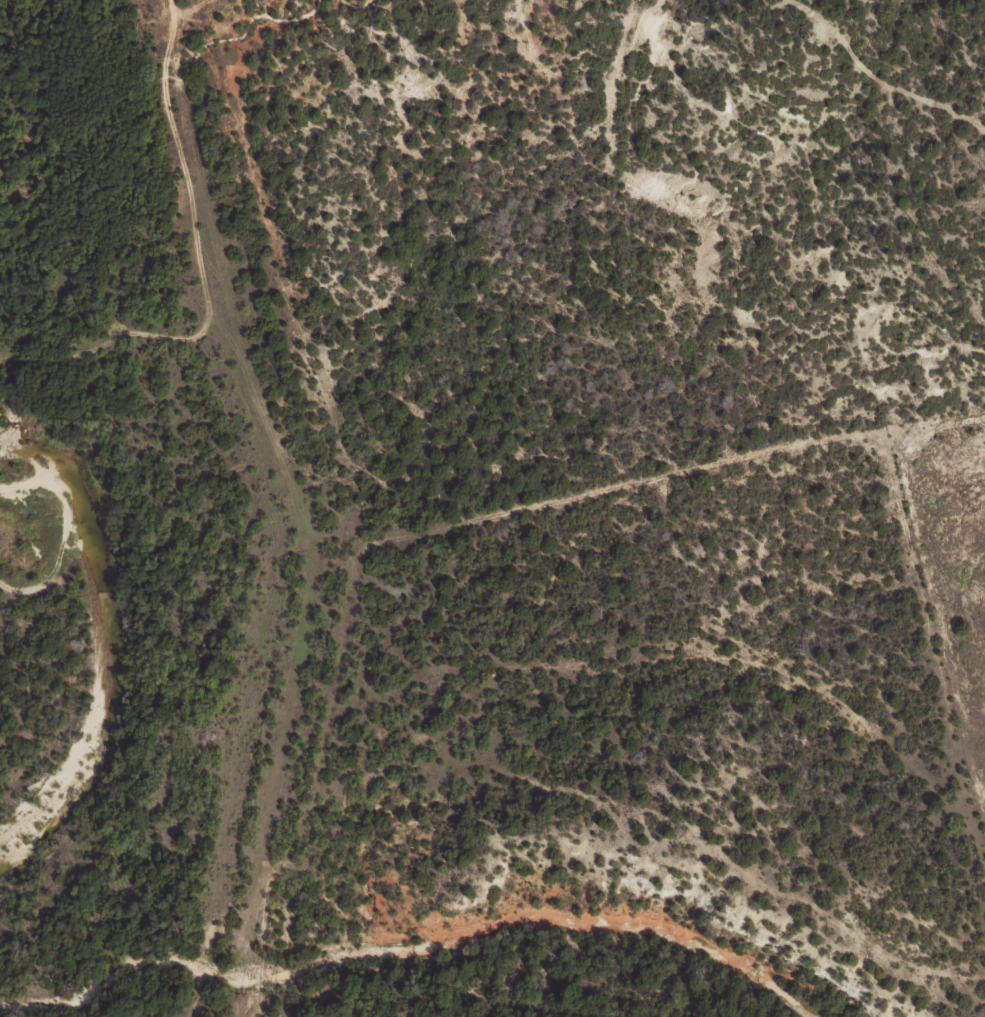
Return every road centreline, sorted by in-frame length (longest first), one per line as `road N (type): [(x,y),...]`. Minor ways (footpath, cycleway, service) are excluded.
road 1 (residential): [(984,829),(850,709),(749,648),(553,653),(417,709),(342,785),(241,1016)]

